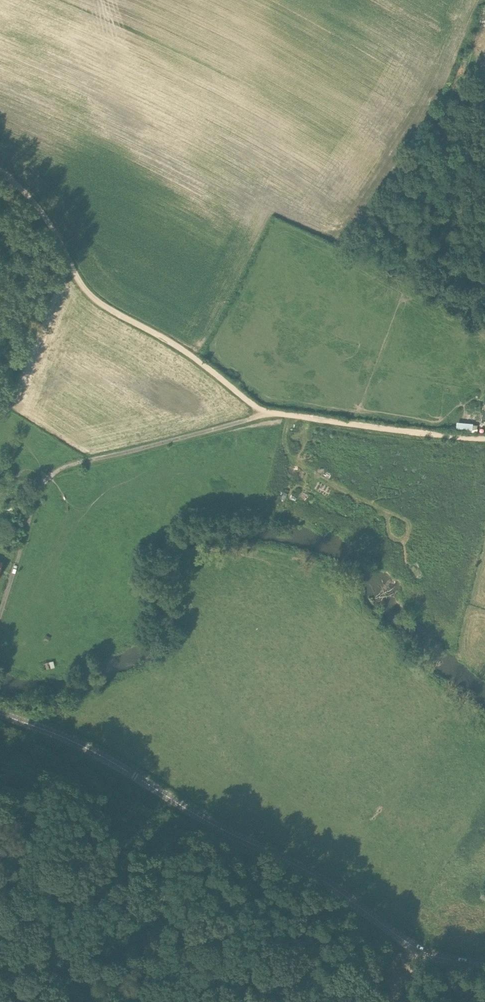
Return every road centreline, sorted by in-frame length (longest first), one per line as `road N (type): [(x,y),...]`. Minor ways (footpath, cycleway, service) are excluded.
road 1 (unclassified): [(484,964),(420,950),(313,874),(96,753),(0,713)]
road 2 (track): [(265,415),(484,438)]

